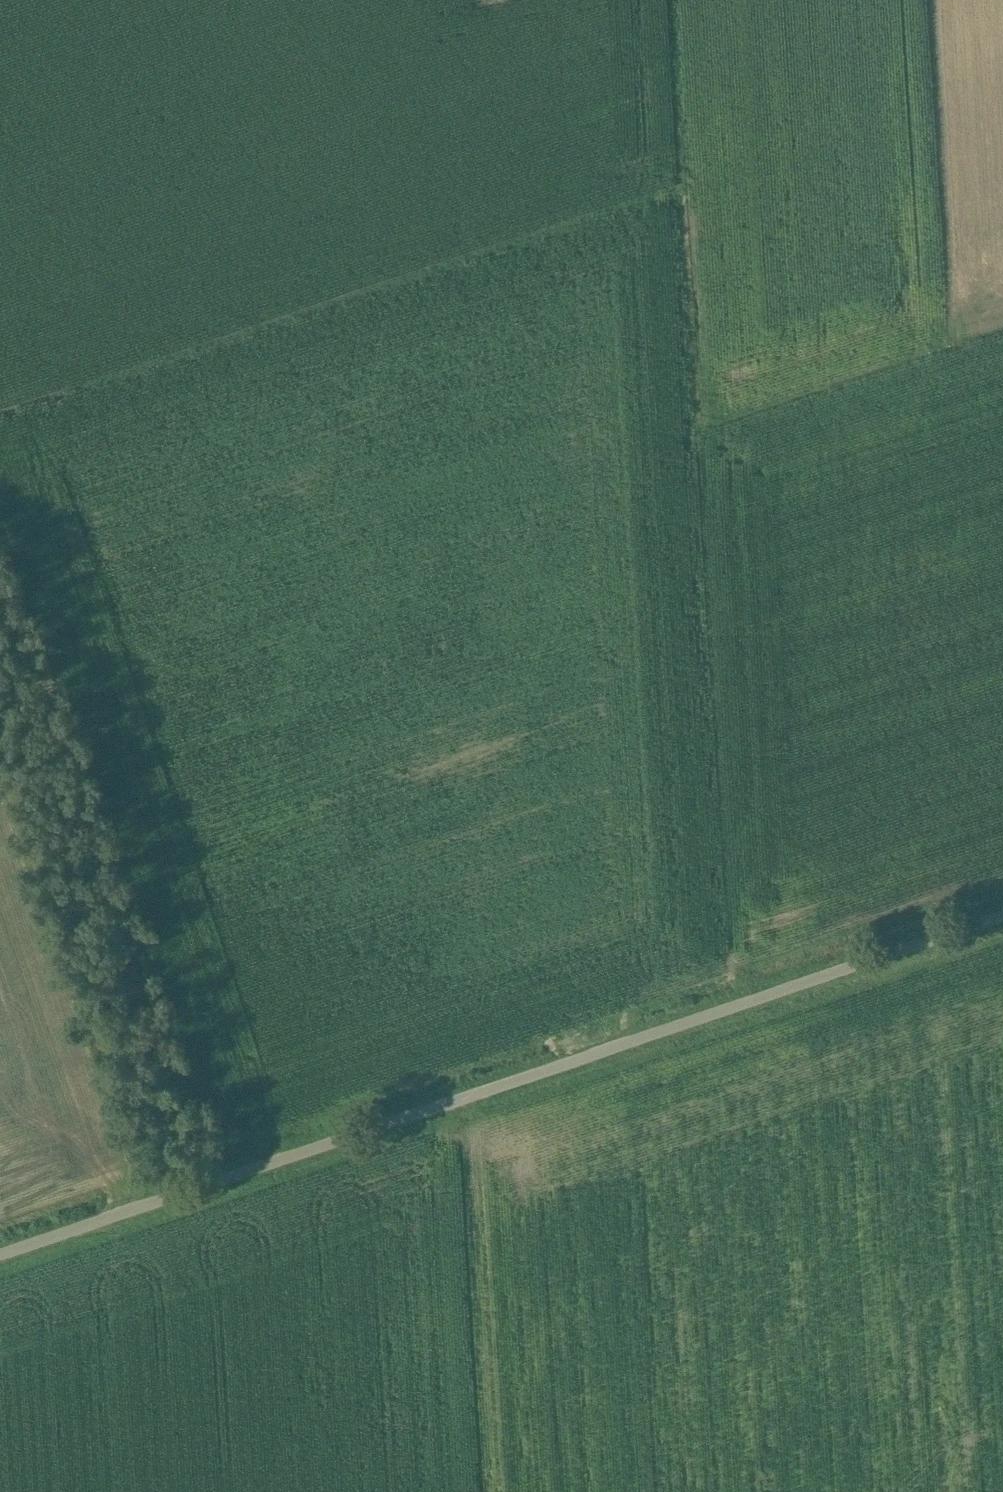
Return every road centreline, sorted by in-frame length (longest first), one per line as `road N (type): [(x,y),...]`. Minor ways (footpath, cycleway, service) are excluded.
road 1 (unclassified): [(0,1254),(1002,916)]

